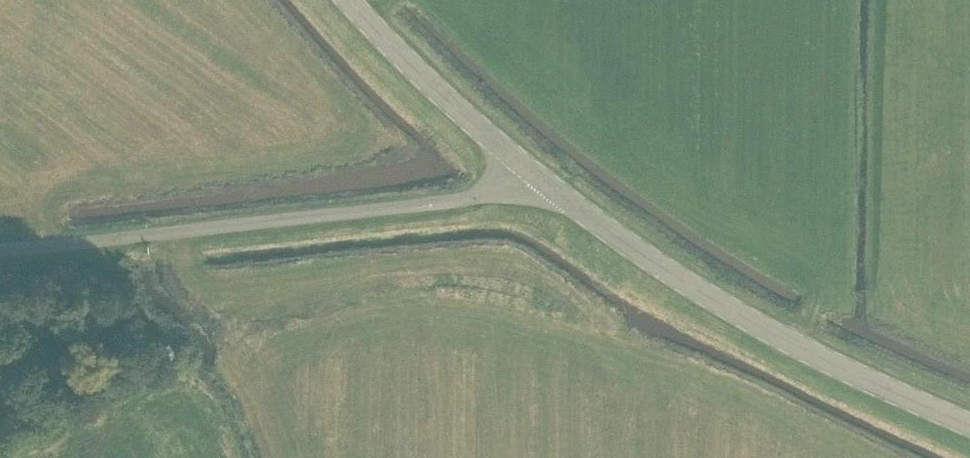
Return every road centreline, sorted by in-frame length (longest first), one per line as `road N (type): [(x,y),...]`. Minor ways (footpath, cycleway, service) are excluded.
road 1 (unclassified): [(0,249),(467,199),(533,174)]
road 2 (tertiary): [(969,423),(713,302),(533,174)]
road 3 (tertiary): [(533,174),(346,0)]
road 4 (track): [(282,457),(173,232)]

